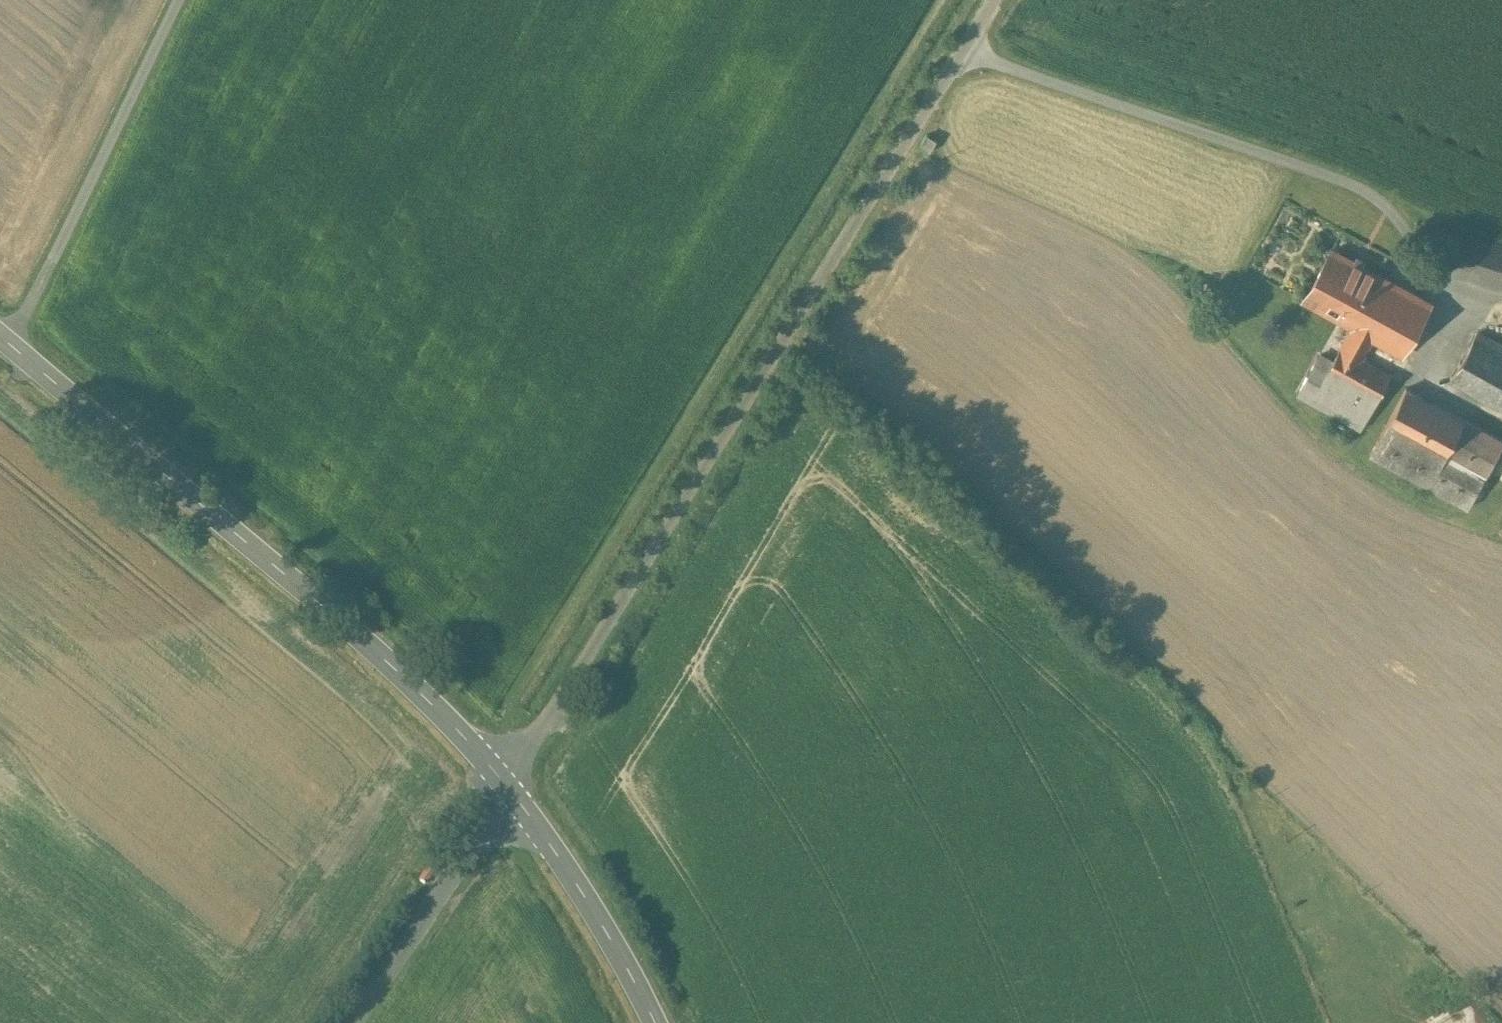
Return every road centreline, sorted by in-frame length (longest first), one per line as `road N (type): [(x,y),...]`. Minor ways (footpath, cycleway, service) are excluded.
road 1 (unclassified): [(997,0),(507,788)]
road 2 (tertiary): [(0,337),(360,638),(507,788)]
road 3 (unclassified): [(507,788),(352,1022)]
road 4 (tertiary): [(507,788),(607,932),(655,1022)]

